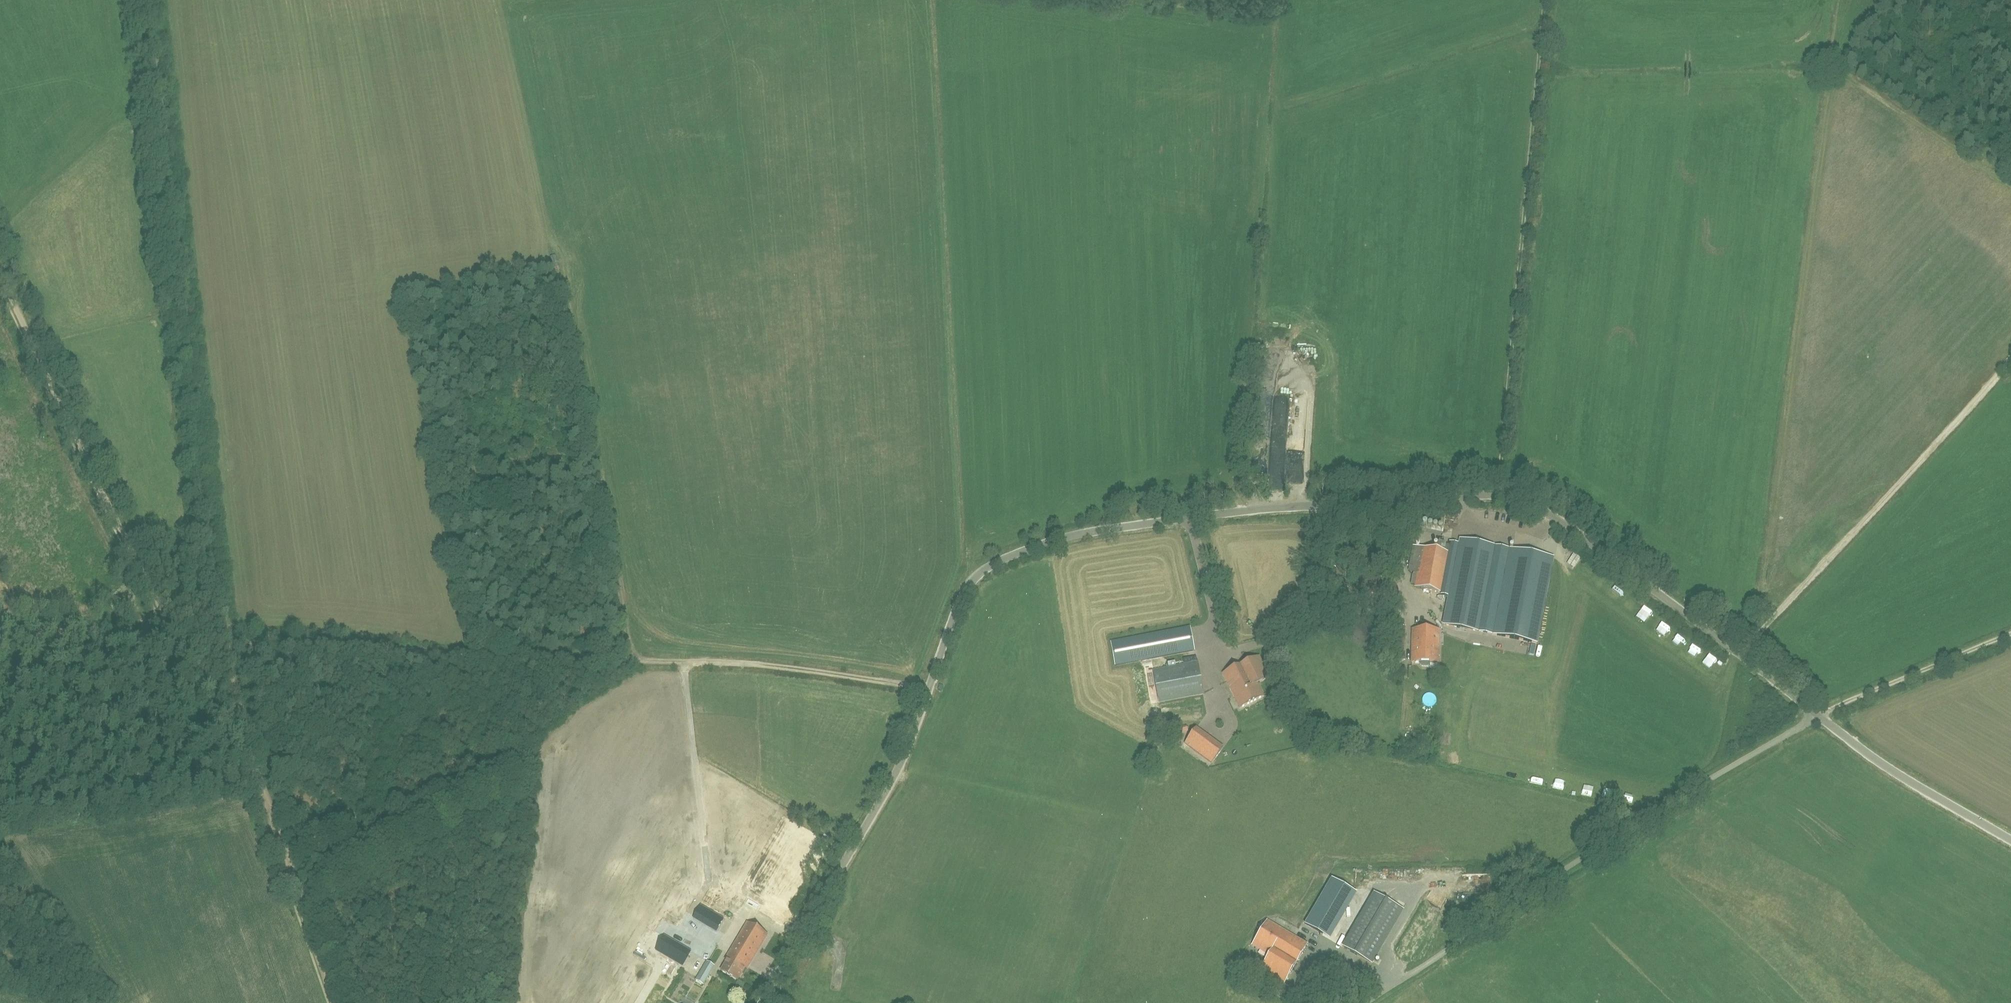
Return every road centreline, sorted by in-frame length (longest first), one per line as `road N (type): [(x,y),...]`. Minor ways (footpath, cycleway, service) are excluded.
road 1 (unclassified): [(764,1002),(897,771),(972,582),(1040,546),(1264,510),(1498,496),(1561,523),(1817,716)]
road 2 (track): [(224,641),(759,664),(930,688)]
road 3 (unclassified): [(1374,1002),(1630,828),(1817,716)]
road 4 (track): [(1498,496),(1544,0)]
road 5 (track): [(334,1002),(259,782),(176,636)]
road 6 (track): [(2010,365),(1739,656)]
road 7 (unclassified): [(2010,841),(1817,716)]
road 8 (track): [(1817,716),(2010,634)]
road 9 (track): [(0,625),(166,634)]
road 10 (track): [(244,765),(250,745),(224,641)]

